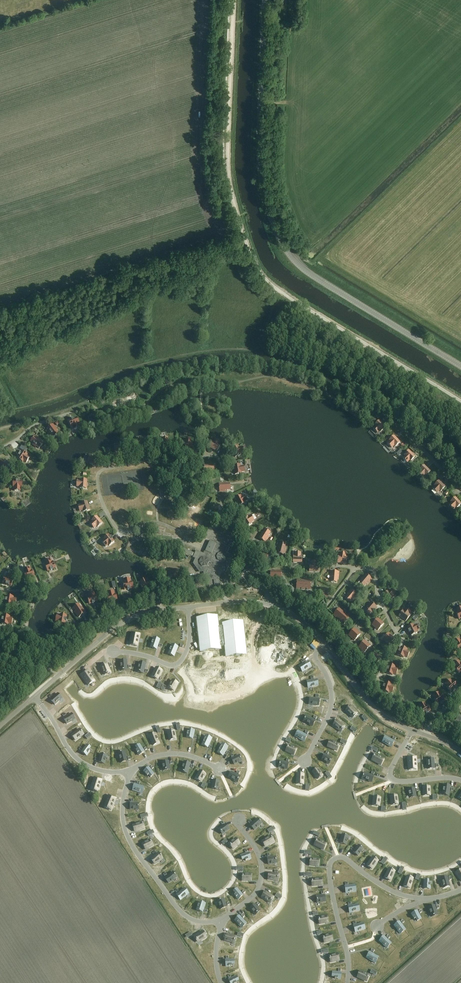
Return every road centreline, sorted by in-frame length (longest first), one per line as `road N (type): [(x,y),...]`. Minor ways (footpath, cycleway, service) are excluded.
road 1 (tertiary): [(460,366),(303,269),(284,246),(260,168),(264,0)]
road 2 (unclassified): [(161,611),(243,602),(282,609),(311,629),(377,711),(460,752)]
road 3 (unclassified): [(460,402),(283,293),(262,275),(244,238)]
road 4 (track): [(244,238),(229,174),(234,0)]
road 5 (unclassified): [(0,726),(114,629),(161,611)]

